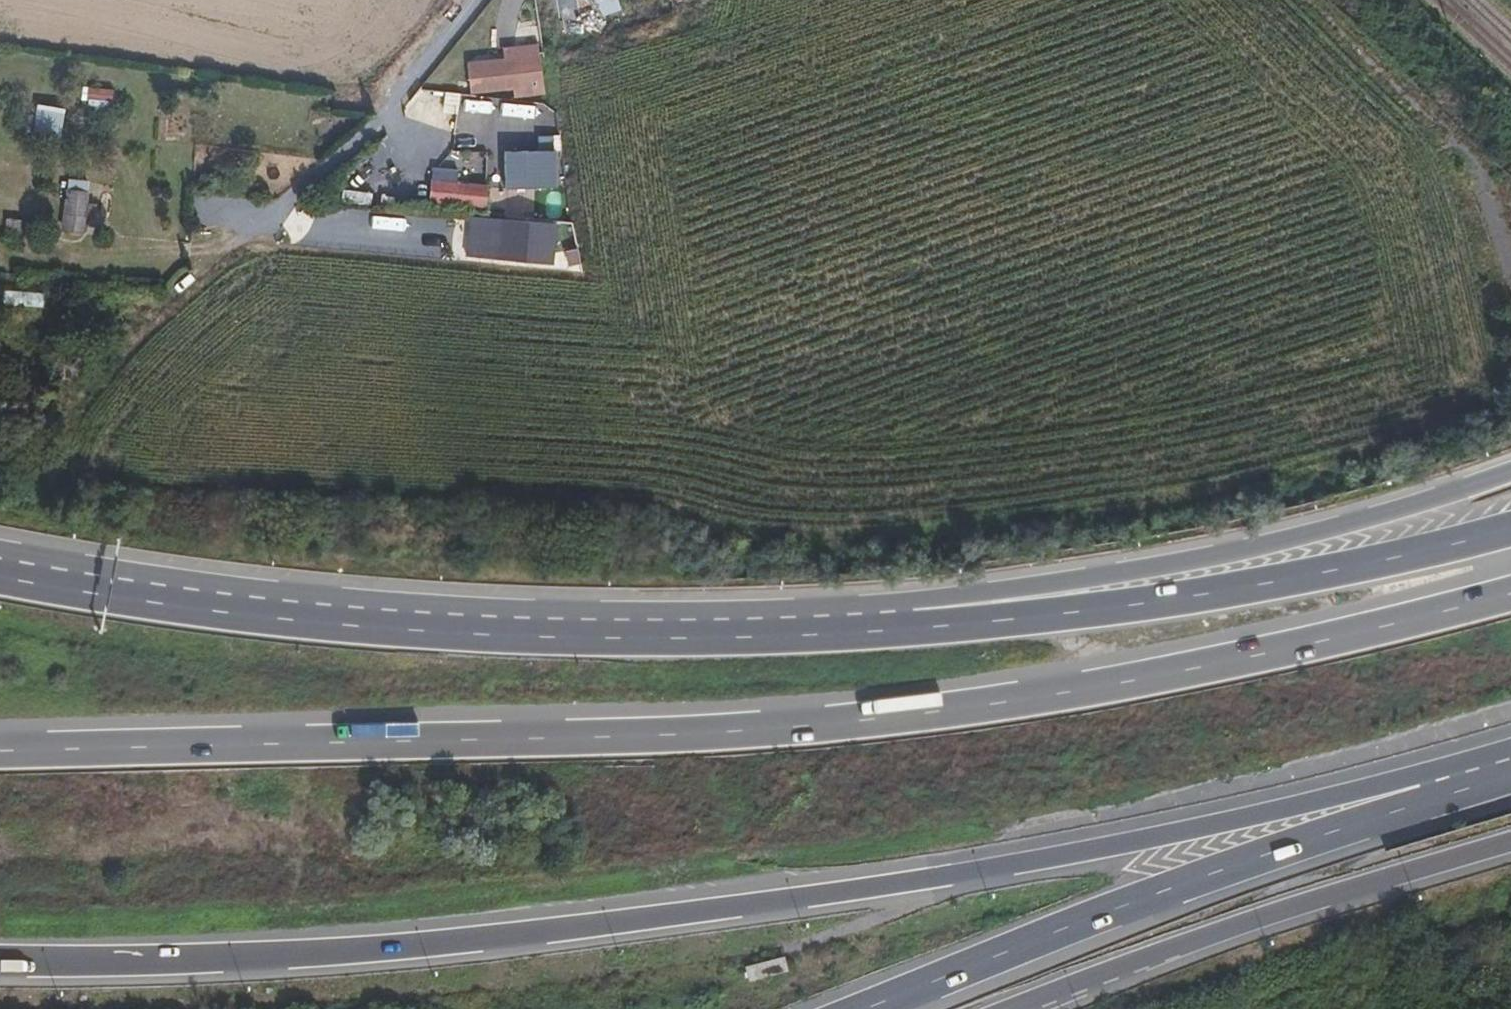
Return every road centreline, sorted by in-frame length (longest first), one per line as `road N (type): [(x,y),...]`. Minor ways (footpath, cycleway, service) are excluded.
road 1 (trunk): [(1510,596),(1419,624),(945,713),(588,740),(0,752)]
road 2 (trunk): [(112,961),(341,950),(774,901),(1092,850),(1430,771),(1452,774)]
road 3 (motorway): [(902,623),(593,630),(334,617),(0,568)]
road 4 (trunk): [(866,1008),(1172,887),(1409,808),(1452,774)]
road 5 (motorway): [(1510,474),(1209,555),(948,597),(902,623)]
road 6 (motorway): [(1510,529),(1209,593),(1018,619),(902,623)]
road 7 (trunk): [(1009,1008),(1242,923),(1510,841)]
road 8 (track): [(1445,129),(1314,0)]
road 9 (unclassified): [(1510,260),(1482,185),(1445,129)]

